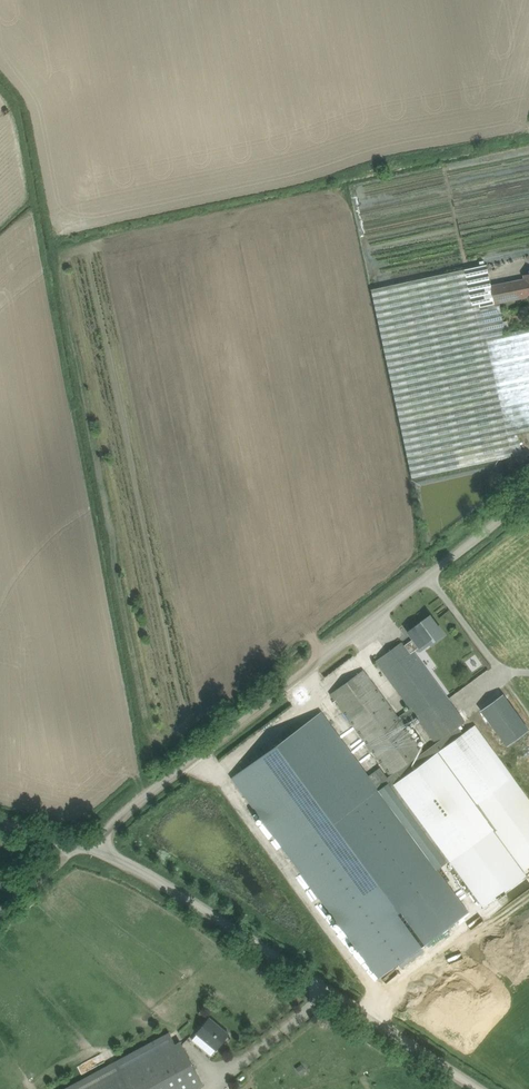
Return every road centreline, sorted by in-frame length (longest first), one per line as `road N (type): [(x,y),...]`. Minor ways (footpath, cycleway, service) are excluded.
road 1 (unclassified): [(95,850),(118,818),(528,495)]
road 2 (unclassified): [(475,1088),(95,850)]

